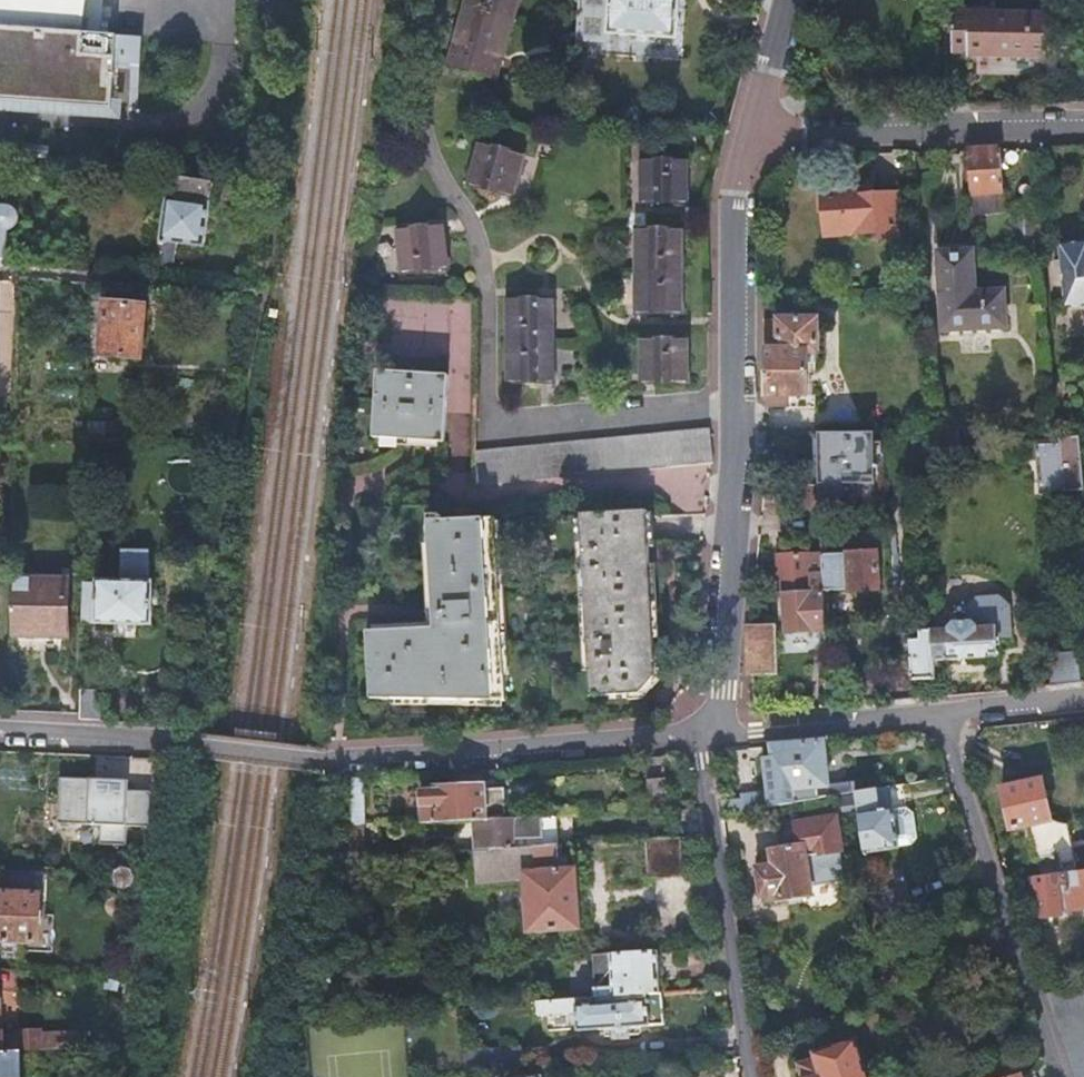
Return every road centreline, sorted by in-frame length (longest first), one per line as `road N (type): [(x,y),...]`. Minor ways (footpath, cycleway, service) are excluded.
road 1 (unclassified): [(711,732),(326,761),(0,734)]
road 2 (unclassified): [(742,136),(733,196),(727,624),(711,732)]
road 3 (residential): [(1061,1076),(930,716)]
road 4 (unclassified): [(711,732),(704,754),(747,1076)]
road 5 (residential): [(1083,124),(742,136)]
road 6 (unclassified): [(930,716),(711,732)]
road 7 (unclassified): [(1083,700),(930,716)]
road 8 (unclassified): [(781,0),(742,136)]

